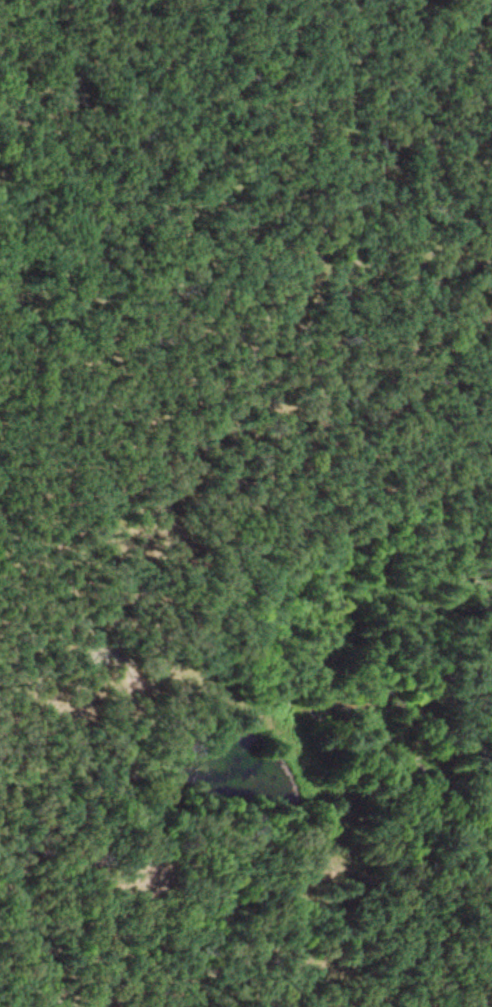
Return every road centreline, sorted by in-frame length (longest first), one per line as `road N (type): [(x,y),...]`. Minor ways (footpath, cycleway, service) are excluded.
road 1 (track): [(58,1006),(11,869),(28,857),(137,867)]

